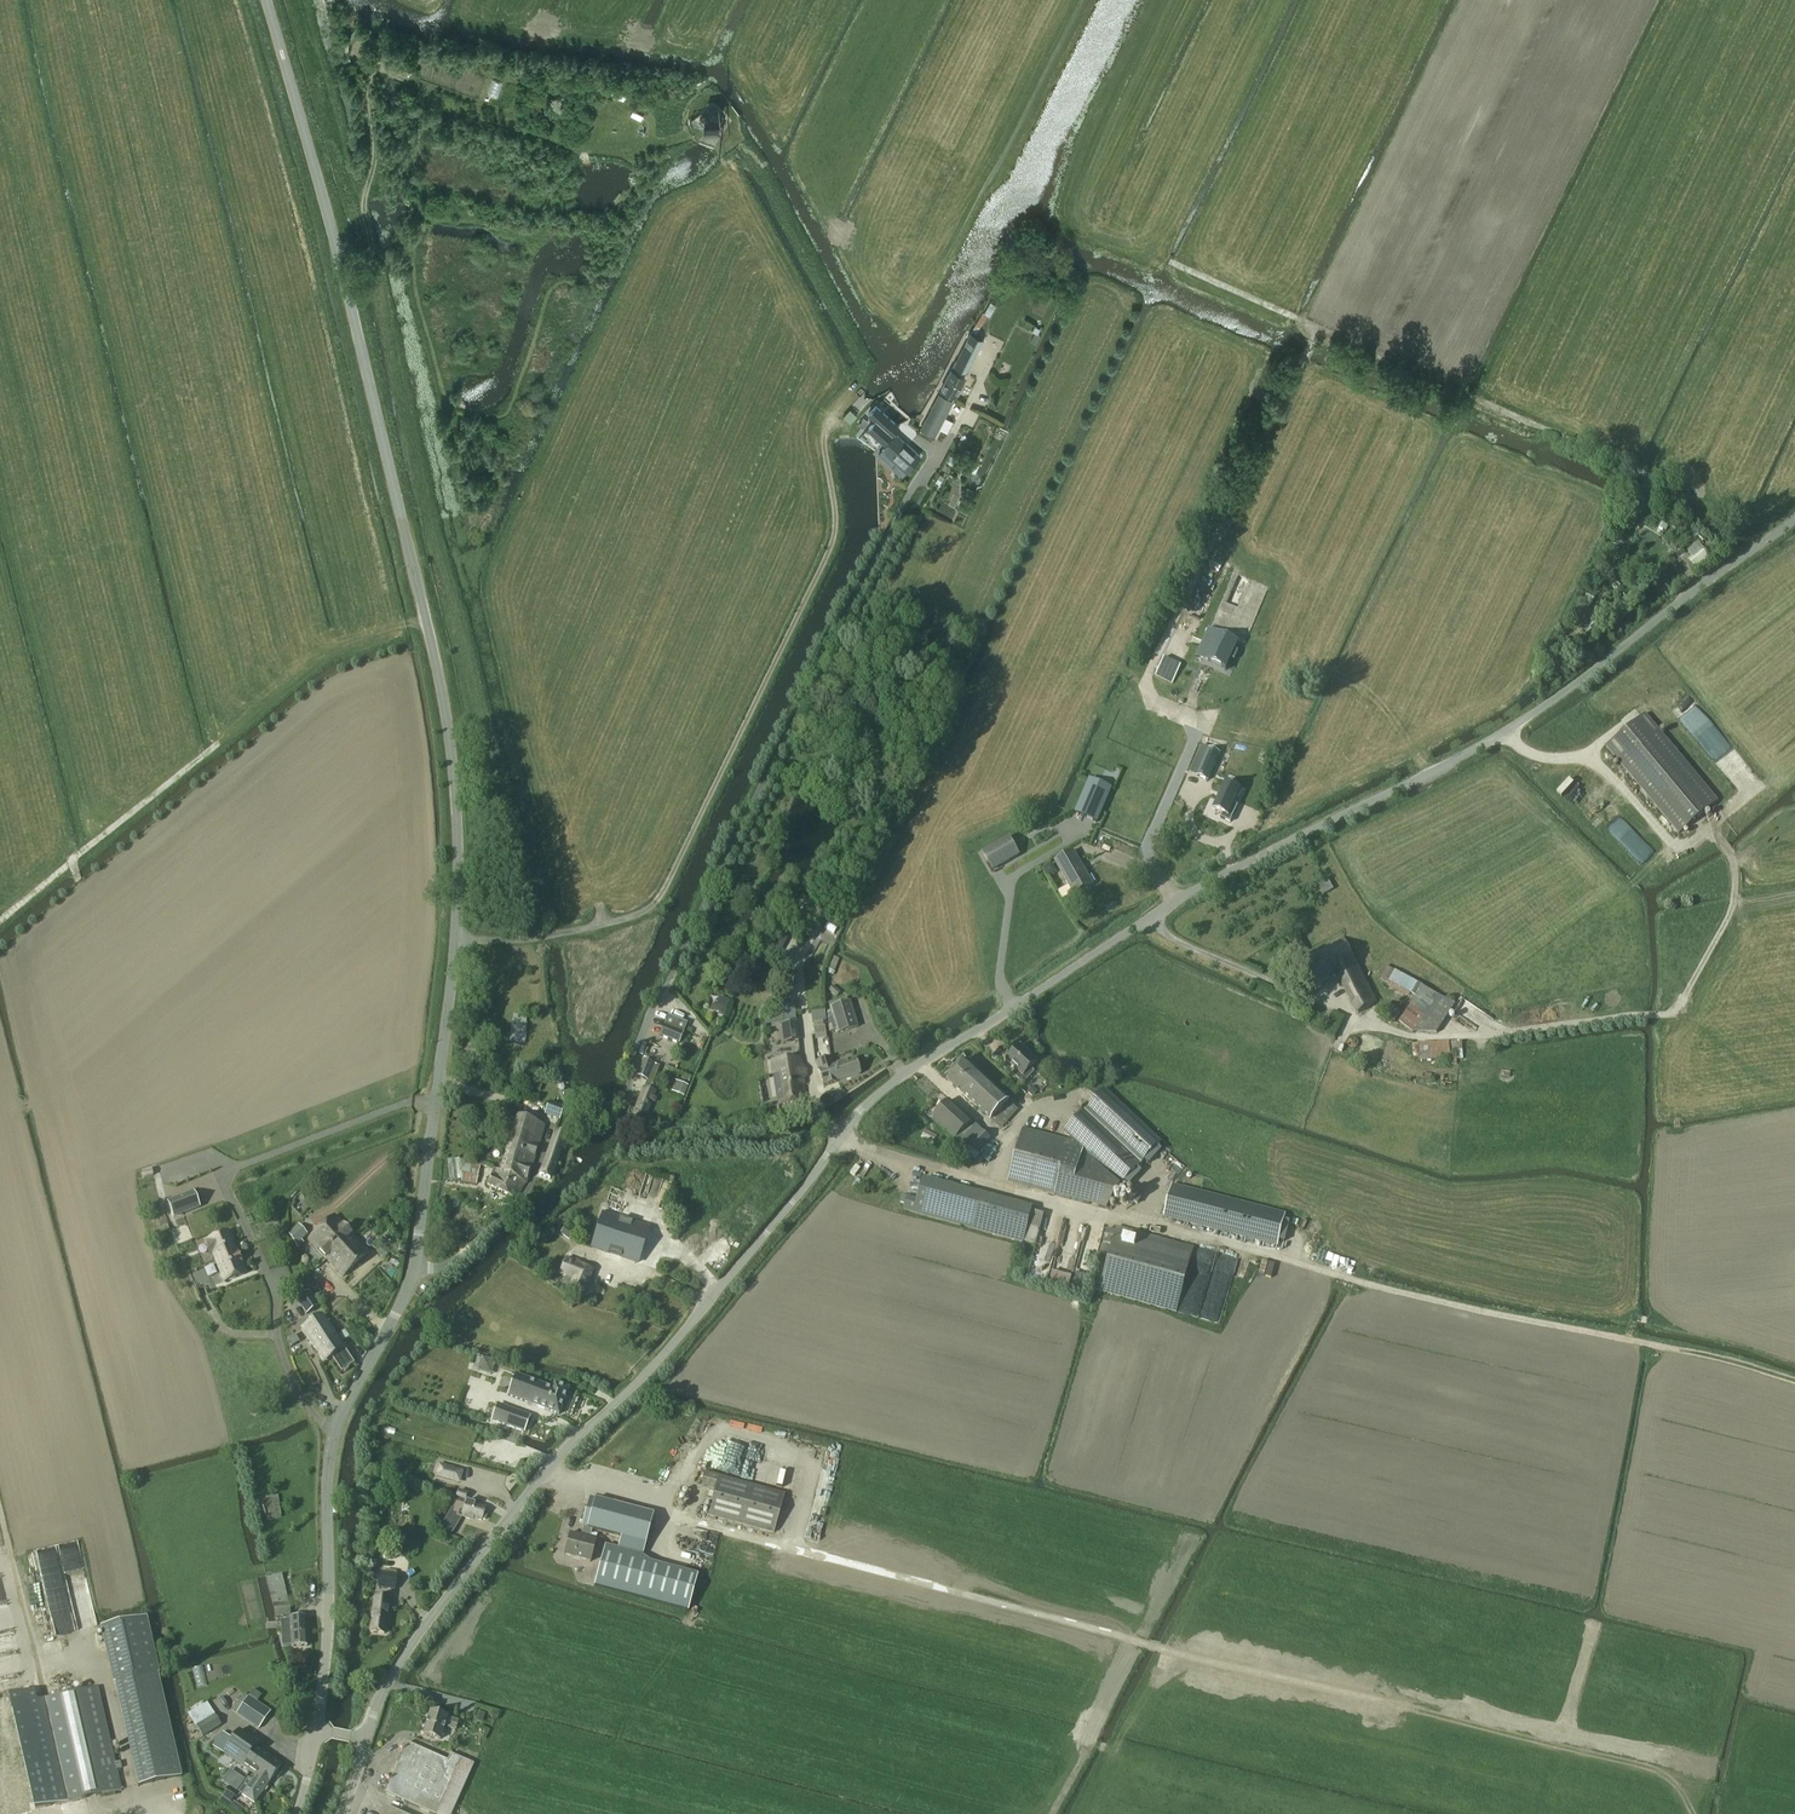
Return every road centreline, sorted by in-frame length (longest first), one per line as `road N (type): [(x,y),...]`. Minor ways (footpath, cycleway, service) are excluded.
road 1 (unclassified): [(319,1732),(328,1459),(352,1389),(398,1314),(417,1254),(452,982),(460,848),(438,675),(342,271),(267,0)]
road 2 (track): [(850,1135),(936,1168),(1382,1288),(1629,1339),(1647,1266),(1660,1017)]
road 3 (unclassified): [(1743,557),(1507,731),(1203,886),(907,1071),(859,1113),(850,1135)]
road 4 (track): [(1152,918),(1167,935),(1214,958),(1374,1026),(1419,1037),(1676,1010),(1733,907),(1736,866),(1722,842),(1710,828),(1680,848),(1593,758),(1544,754),(1507,731)]
road 5 (unclassified): [(850,1135),(815,1108),(749,1128),(640,1129),(628,1125),(624,1111),(645,1024),(844,617),(935,454)]
road 6 (unclassified): [(850,1135),(654,1366),(524,1499),(423,1626),(363,1741)]
road 7 (track): [(1390,1705),(662,1512)]
road 8 (track): [(1730,514),(1099,230)]
road 9 (track): [(653,905),(834,536),(825,431),(863,375),(862,353)]
road 10 (track): [(1146,675),(1318,330)]
road 11 (track): [(381,65),(459,112),(593,149),(632,152),(688,131)]
road 12 (track): [(0,920),(218,744)]
road 13 (track): [(363,205),(379,153),(366,76),(381,65),(383,52),(374,42),(357,48)]
road 14 (track): [(1794,1381),(1629,1339)]

